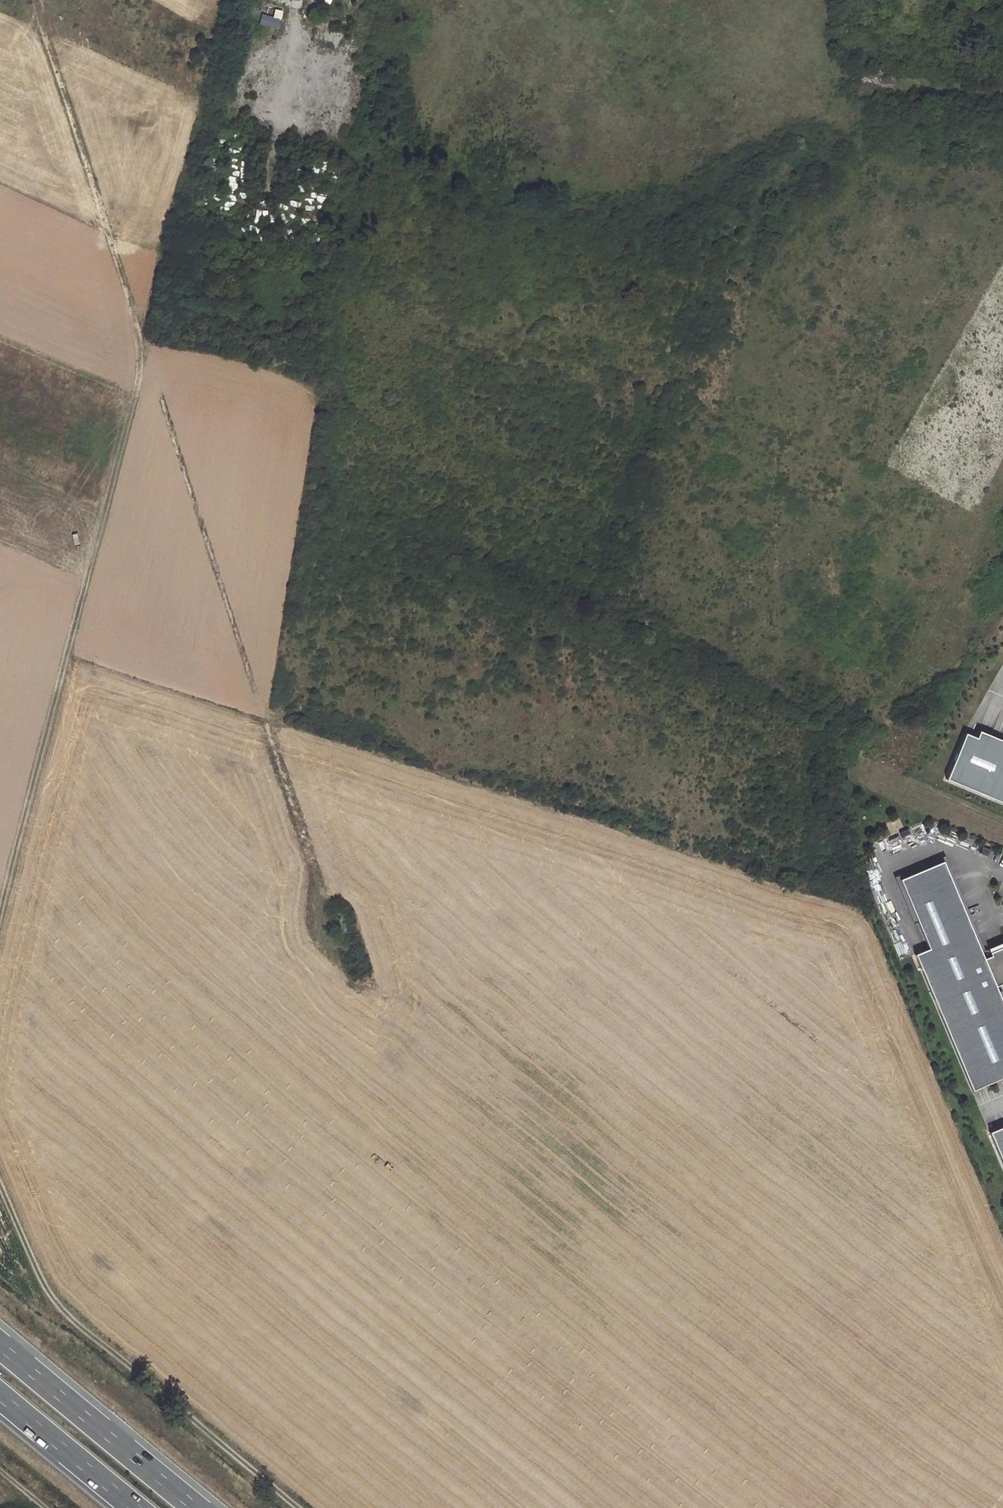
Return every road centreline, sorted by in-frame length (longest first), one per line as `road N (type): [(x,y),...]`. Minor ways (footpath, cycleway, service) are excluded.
road 1 (track): [(0,922),(143,353),(32,0)]
road 2 (track): [(0,1182),(58,1301),(303,1507)]
road 3 (motorway): [(198,1507),(0,1346)]
road 4 (motorway): [(0,1397),(136,1507)]

